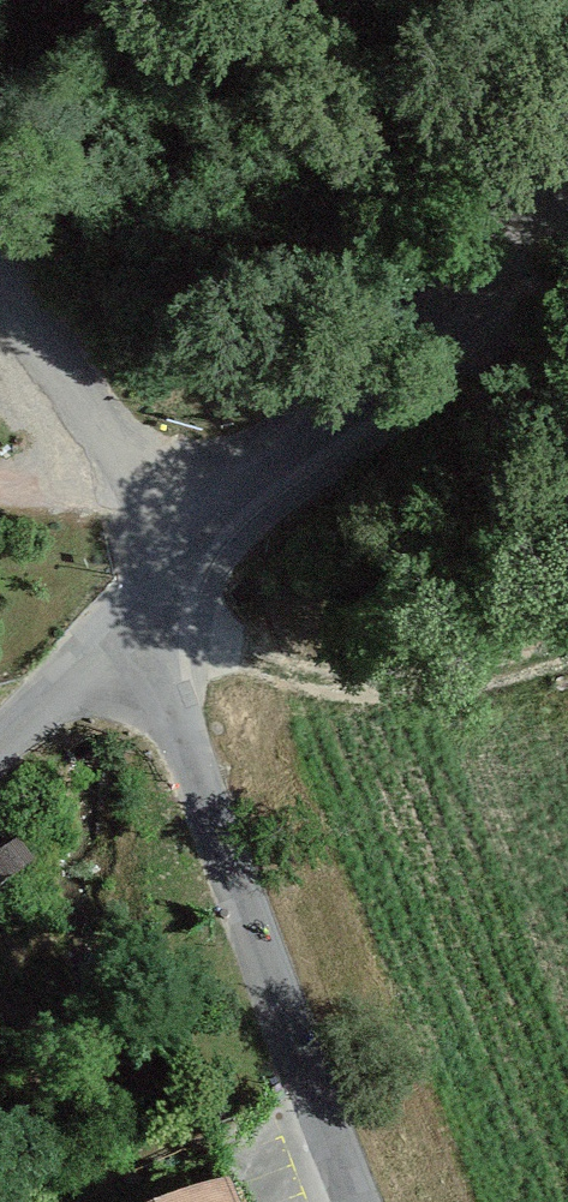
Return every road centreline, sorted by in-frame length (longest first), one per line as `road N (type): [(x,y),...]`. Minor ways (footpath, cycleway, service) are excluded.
road 1 (residential): [(135,634),(189,732),(361,1201)]
road 2 (residential): [(567,167),(541,221),(459,320),(194,526)]
road 3 (residential): [(194,526),(0,269)]
road 4 (residential): [(135,634),(0,751)]
road 5 (residential): [(194,526),(135,634)]

